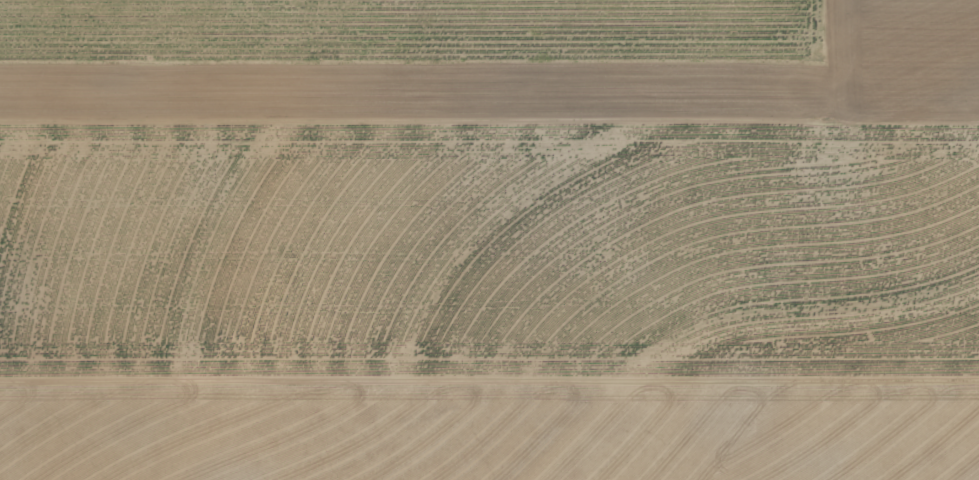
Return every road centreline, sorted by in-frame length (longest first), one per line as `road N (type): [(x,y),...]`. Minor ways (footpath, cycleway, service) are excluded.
road 1 (residential): [(0,150),(978,134)]
road 2 (residential): [(0,70),(846,47),(871,0)]

